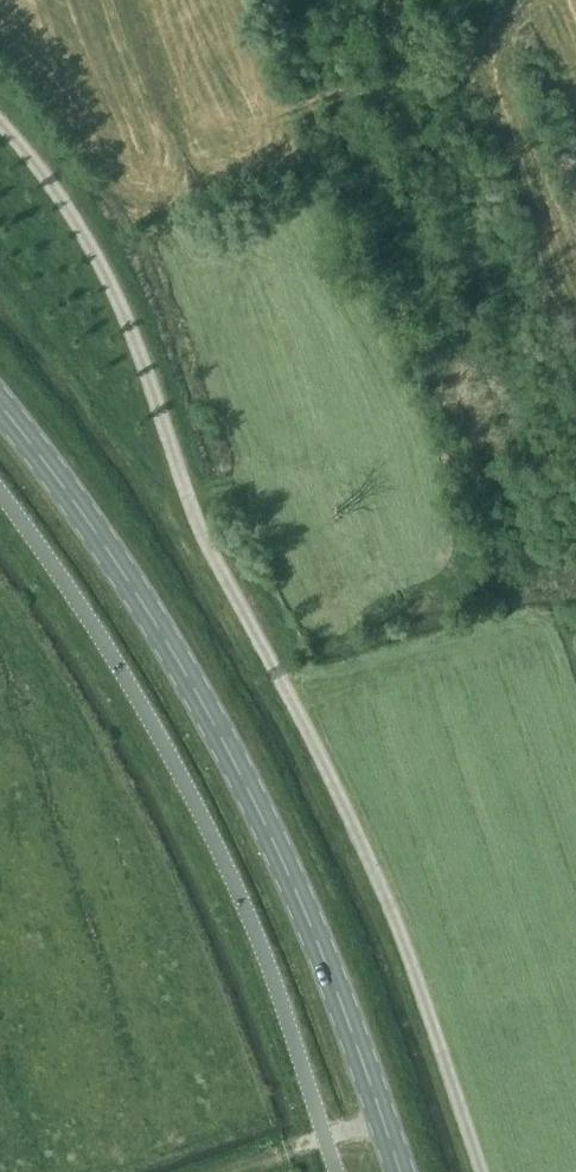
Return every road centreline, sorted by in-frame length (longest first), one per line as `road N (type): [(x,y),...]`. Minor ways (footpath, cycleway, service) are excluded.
road 1 (unclassified): [(0,121),(77,222),(156,398),(214,557),(384,893),(482,1171)]
road 2 (primary): [(401,1171),(304,905),(216,724),(98,530),(0,402)]

